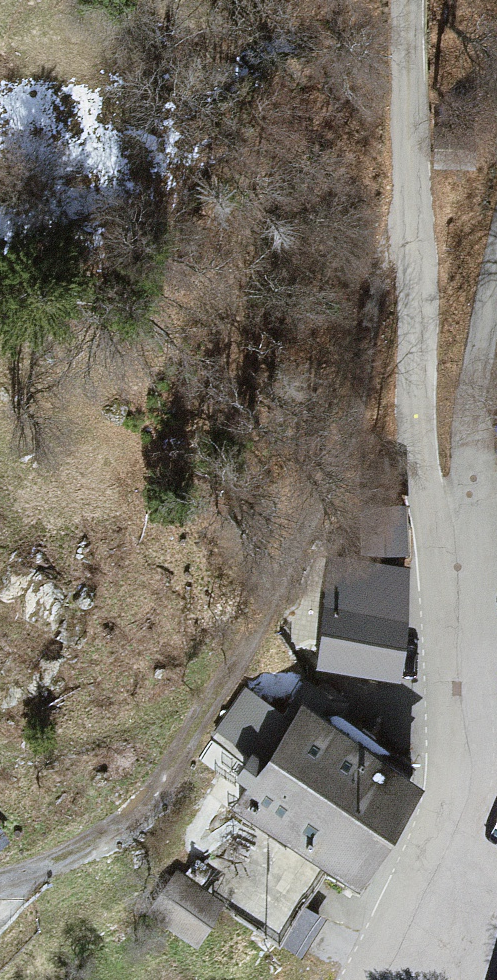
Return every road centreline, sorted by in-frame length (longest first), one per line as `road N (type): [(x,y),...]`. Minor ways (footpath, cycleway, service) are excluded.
road 1 (track): [(0,876),(31,872),(125,821),(184,749),(343,459),(375,304),(419,205)]
road 2 (unclassified): [(432,546),(412,0)]
road 3 (tertiary): [(387,979),(423,888),(452,752),(432,546)]
road 4 (unclassified): [(432,546),(471,530),(478,509),(467,444),(496,271)]

